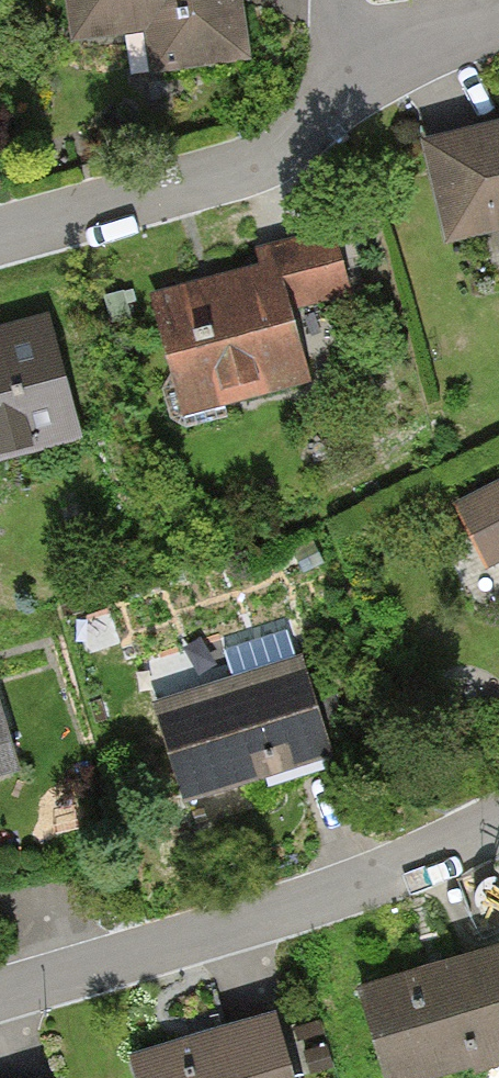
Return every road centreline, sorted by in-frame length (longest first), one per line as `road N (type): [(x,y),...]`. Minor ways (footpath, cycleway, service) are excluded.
road 1 (residential): [(0,250),(268,176),(319,118),(351,59),(400,36),(498,19)]
road 2 (residential): [(498,836),(448,862),(0,997)]

